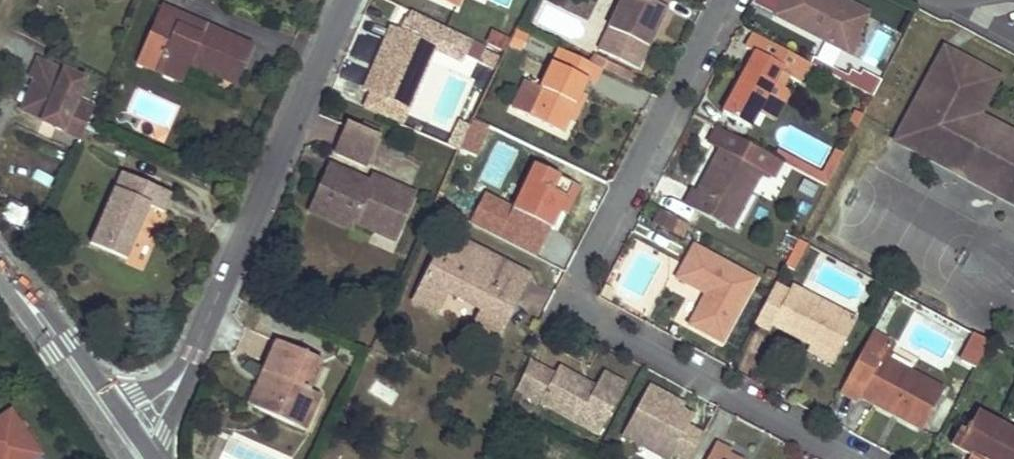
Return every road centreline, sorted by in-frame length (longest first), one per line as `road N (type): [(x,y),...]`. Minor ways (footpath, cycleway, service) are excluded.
road 1 (residential): [(863,458),(572,303),(725,0)]
road 2 (residential): [(119,431),(150,414),(192,356),(347,0)]
road 3 (tertiary): [(0,266),(119,431)]

